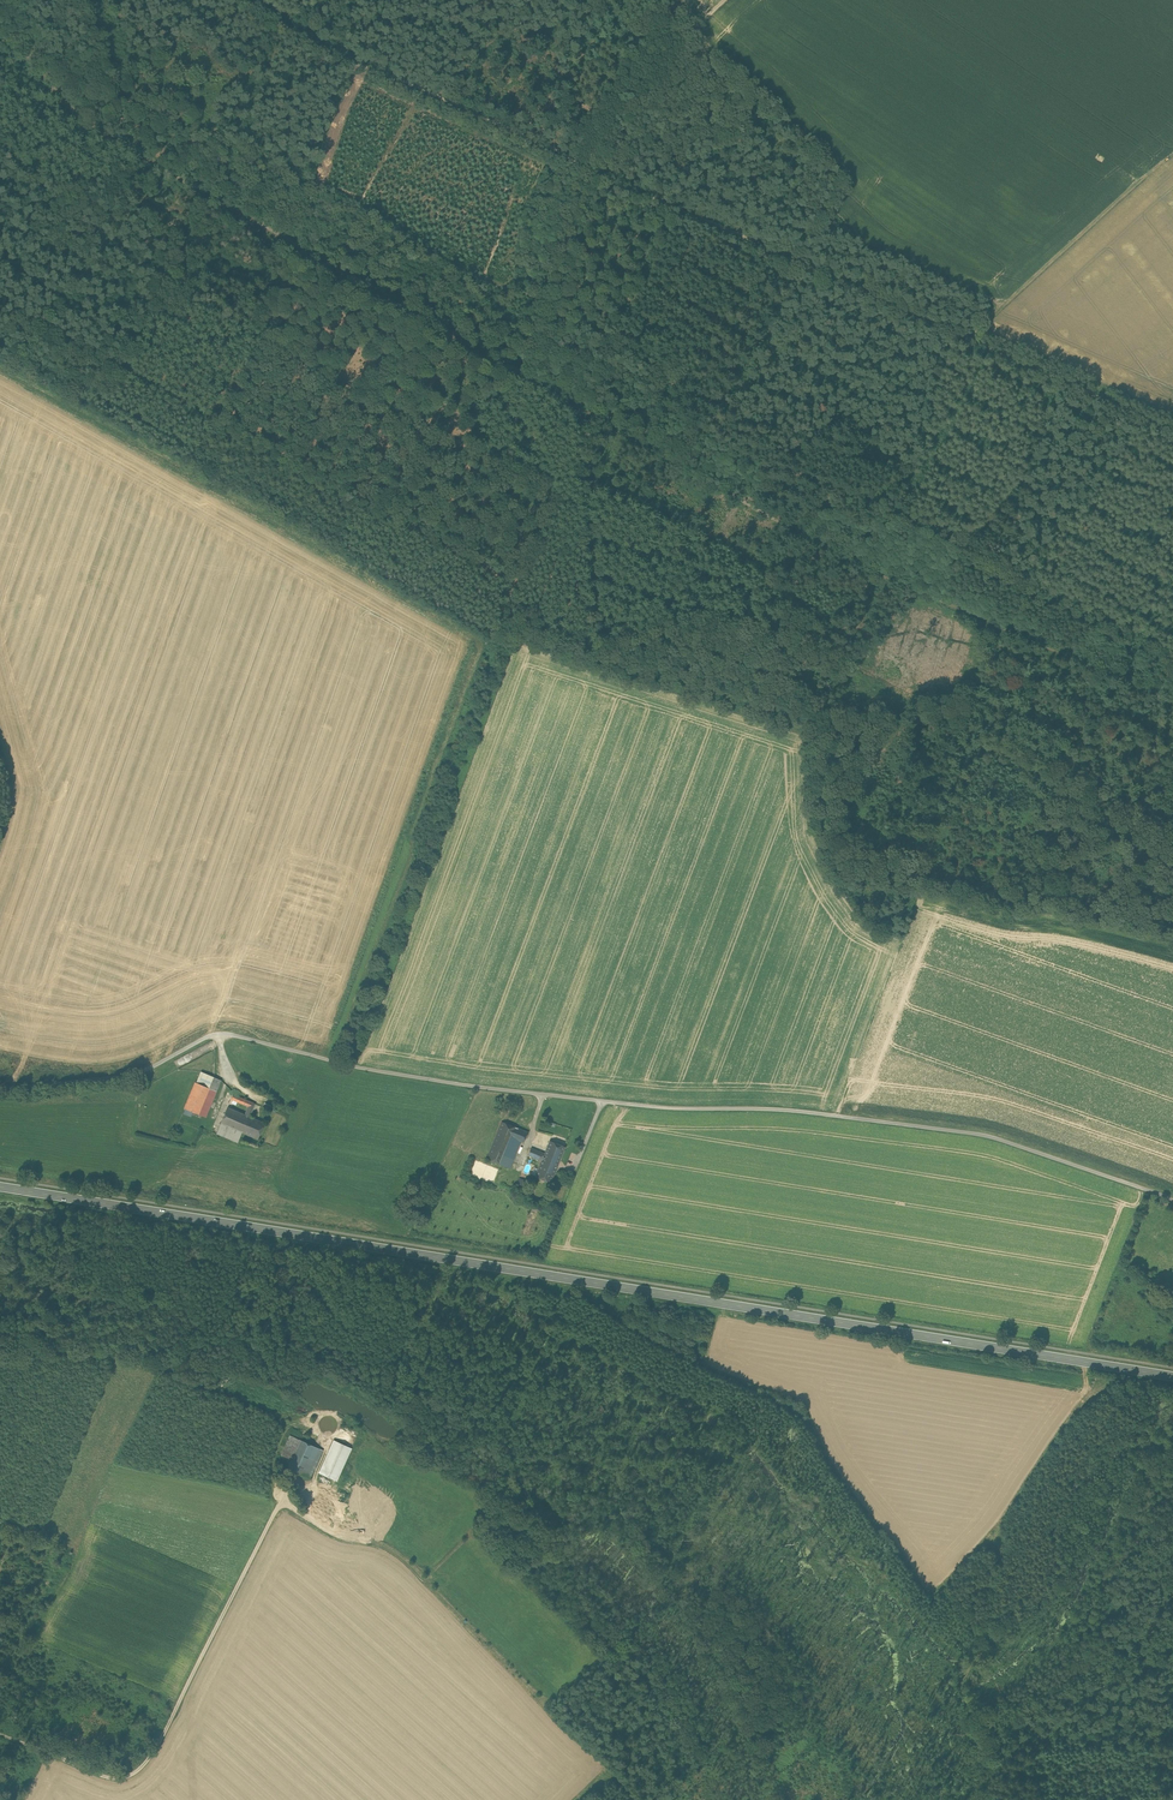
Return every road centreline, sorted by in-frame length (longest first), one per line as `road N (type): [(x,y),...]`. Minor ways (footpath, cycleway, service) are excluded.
road 1 (unclassified): [(1172,1201),(987,1135),(801,1110),(669,1108),(479,1087),(361,1068),(232,1034),(211,1035),(134,1076),(0,1089)]
road 2 (secondary): [(1172,1376),(0,1186)]
road 3 (unclassified): [(0,1734),(101,1775),(127,1776),(149,1756),(280,1502),(343,1535)]
road 4 (track): [(990,1799),(962,1678),(990,1638),(1004,1554),(992,1533)]

